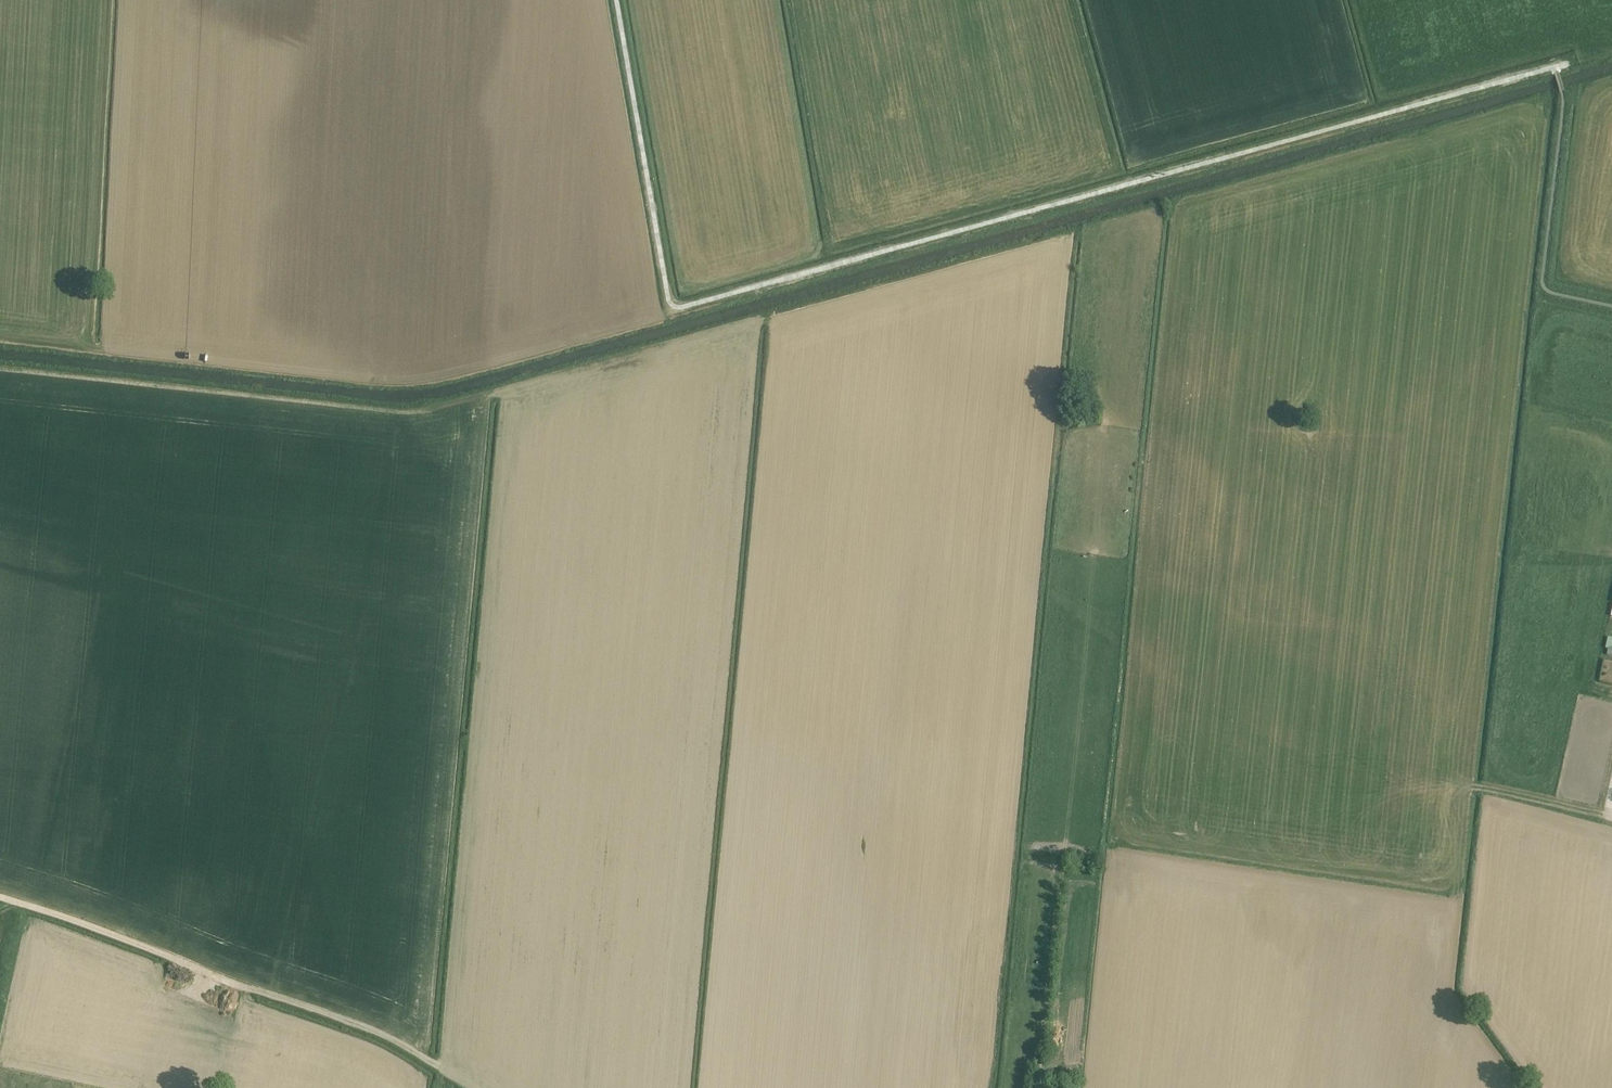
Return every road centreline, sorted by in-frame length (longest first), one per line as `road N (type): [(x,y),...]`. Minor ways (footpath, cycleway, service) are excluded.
road 1 (track): [(1611,817),(1475,788)]

